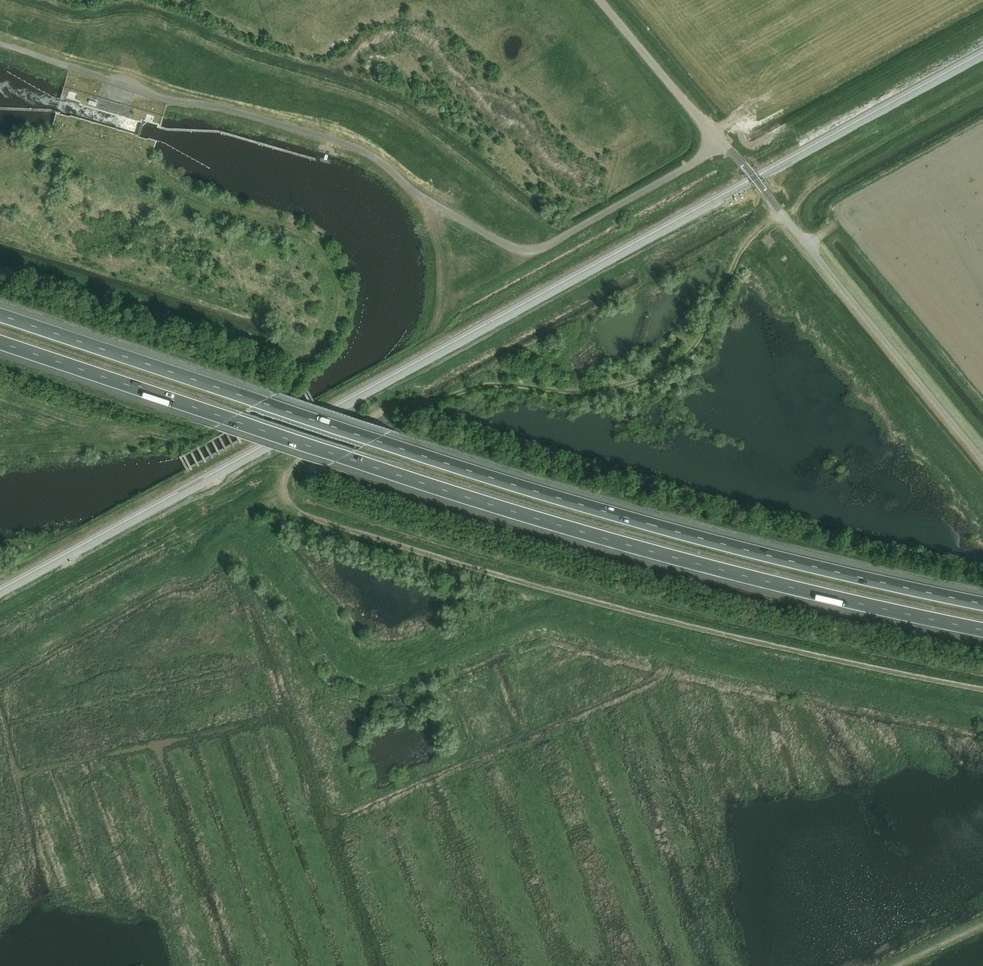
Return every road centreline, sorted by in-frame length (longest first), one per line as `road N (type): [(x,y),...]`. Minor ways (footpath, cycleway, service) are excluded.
road 1 (track): [(982,690),(523,584),(306,517),(284,496),(298,458),(400,404),(489,385),(602,390),(671,365),(701,335),(744,246),(781,213)]
road 2 (motorway): [(0,342),(556,523),(773,586),(982,631)]
road 3 (motorway): [(982,602),(639,521),(0,314)]
road 4 (unclassified): [(724,144),(545,248),(523,252),(350,146),(67,66)]
road 5 (unclassified): [(781,213),(982,459)]
road 6 (unclassified): [(724,144),(601,0)]

